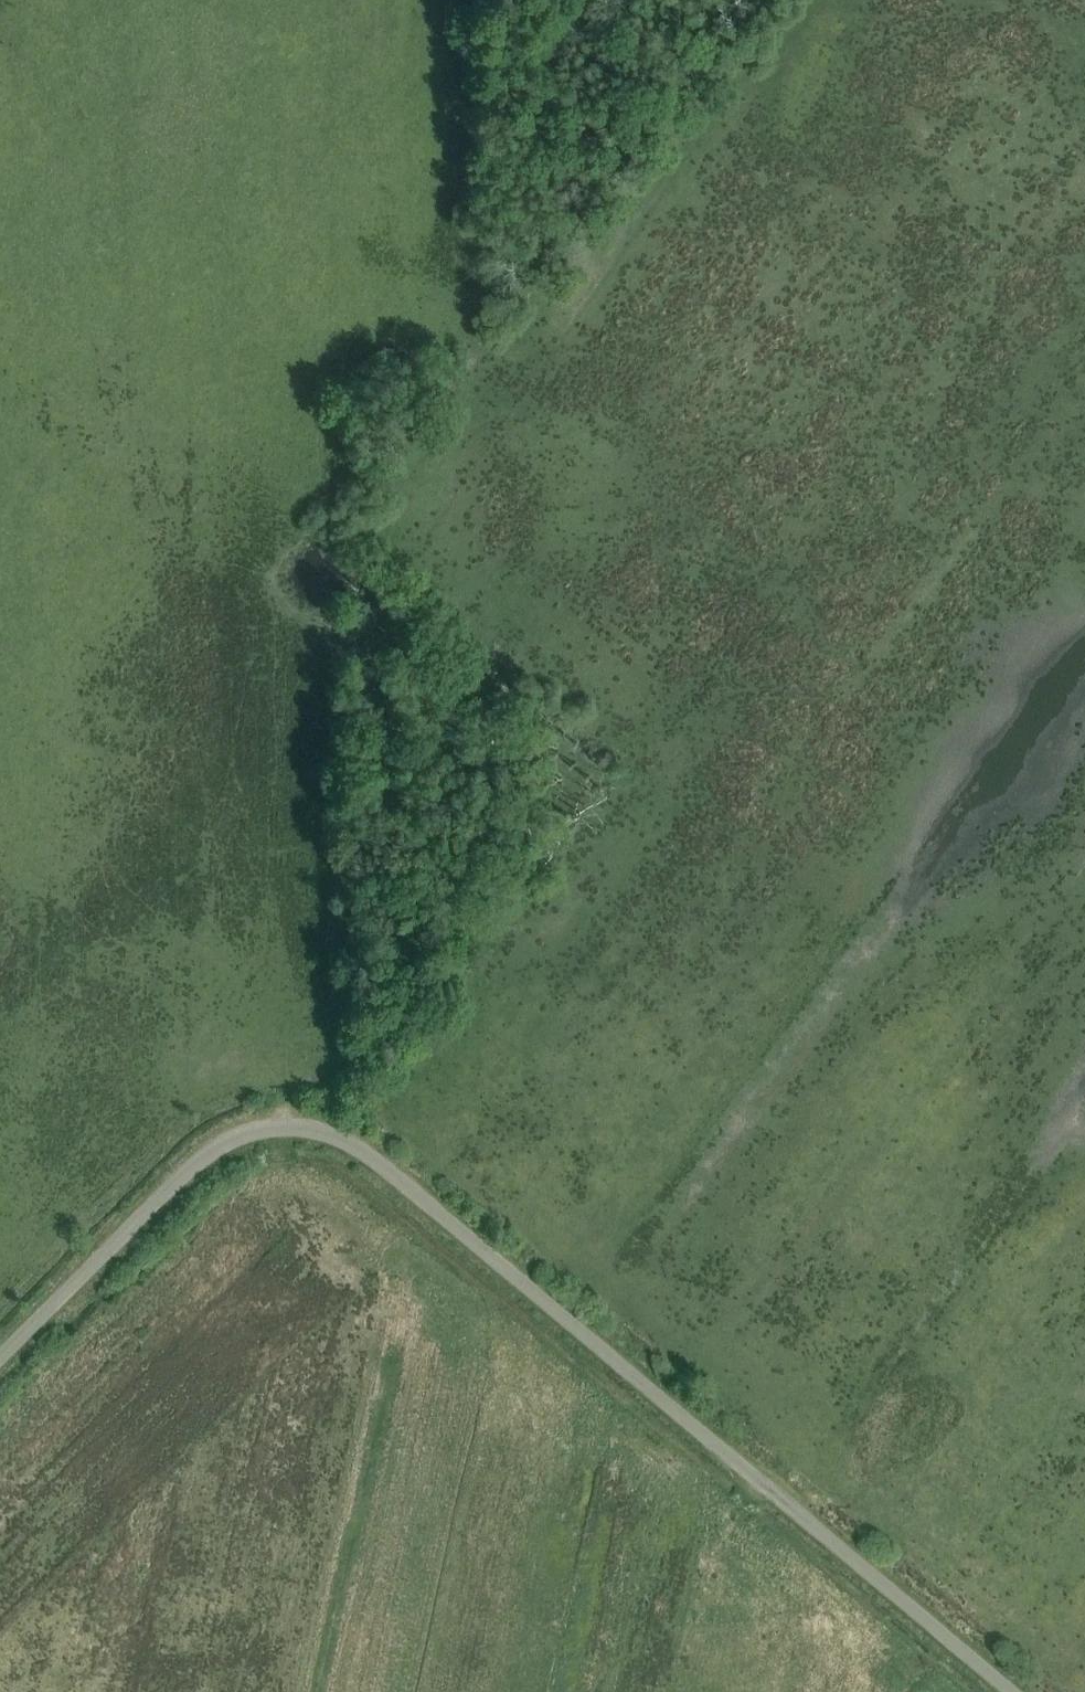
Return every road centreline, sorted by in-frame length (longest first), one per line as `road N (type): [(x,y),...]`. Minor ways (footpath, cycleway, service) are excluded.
road 1 (unclassified): [(1013,1691),(372,1157),(324,1130),(282,1126),(221,1143),(0,1356)]

